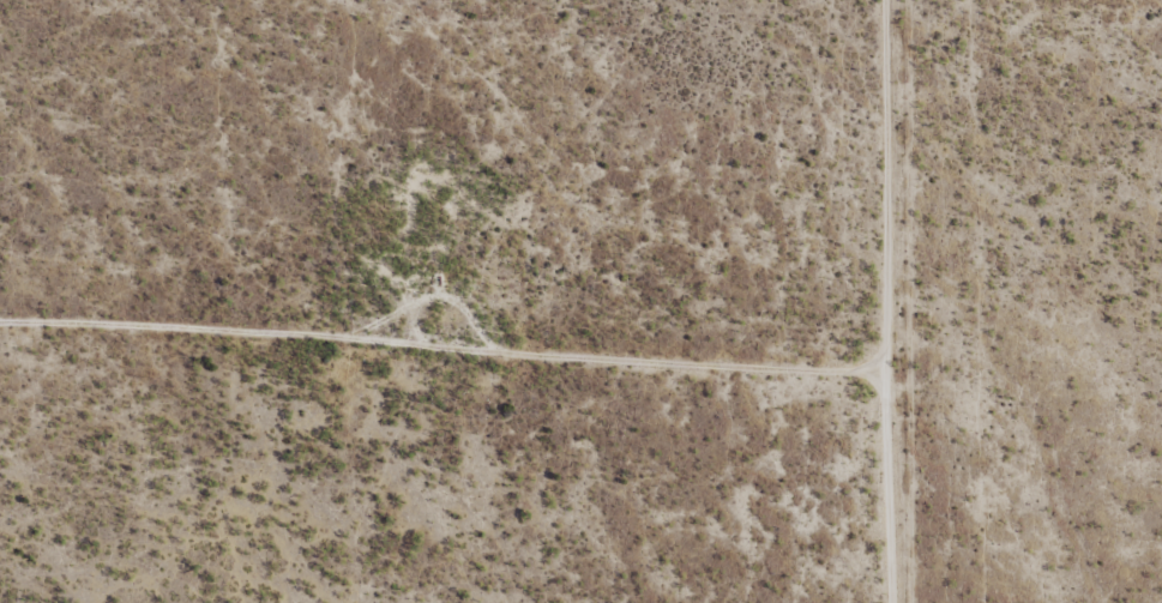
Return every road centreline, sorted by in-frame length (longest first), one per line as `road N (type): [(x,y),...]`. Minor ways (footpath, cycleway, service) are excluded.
road 1 (track): [(893,602),(888,0)]

